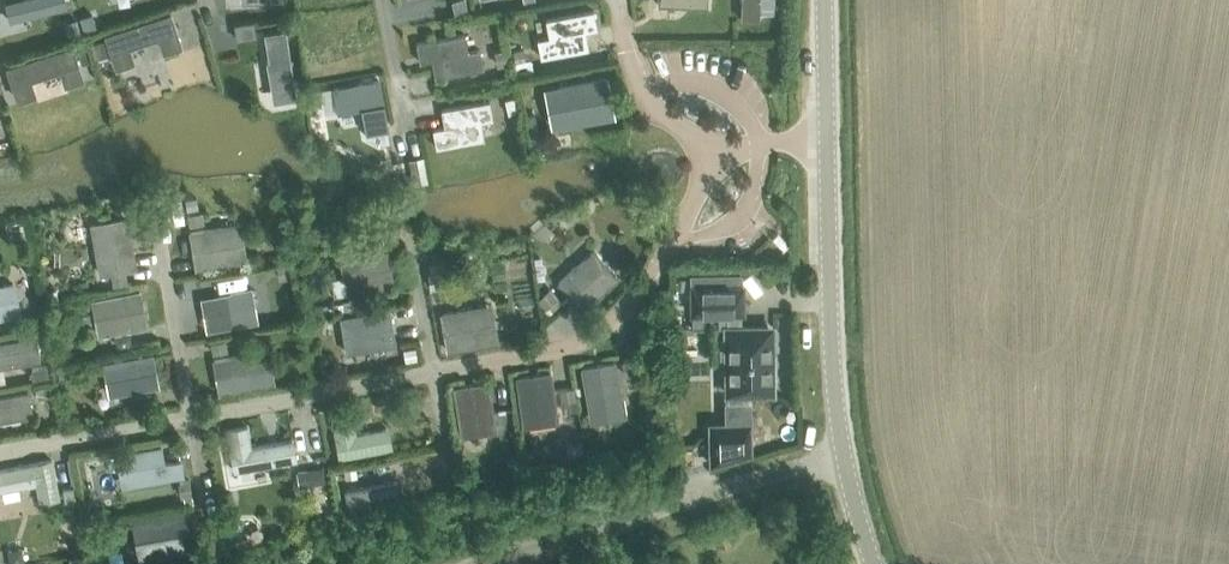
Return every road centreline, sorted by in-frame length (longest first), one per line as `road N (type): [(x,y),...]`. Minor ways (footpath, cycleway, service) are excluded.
road 1 (residential): [(705,153),(701,185),(658,265),(606,328),(580,343),(434,371)]
road 2 (unclassified): [(473,563),(784,471),(835,467)]
road 3 (tertiary): [(835,467),(825,142)]
road 4 (residential): [(434,371),(189,416)]
road 5 (residential): [(152,206),(189,416)]
road 6 (residential): [(189,416),(0,451)]
road 7 (residential): [(612,0),(640,90),(705,153)]
road 8 (tertiary): [(825,142),(824,0)]
road 9 (residential): [(434,371),(413,236)]
road 10 (residential): [(383,0),(405,128)]
road 11 (residential): [(825,142),(705,153)]

